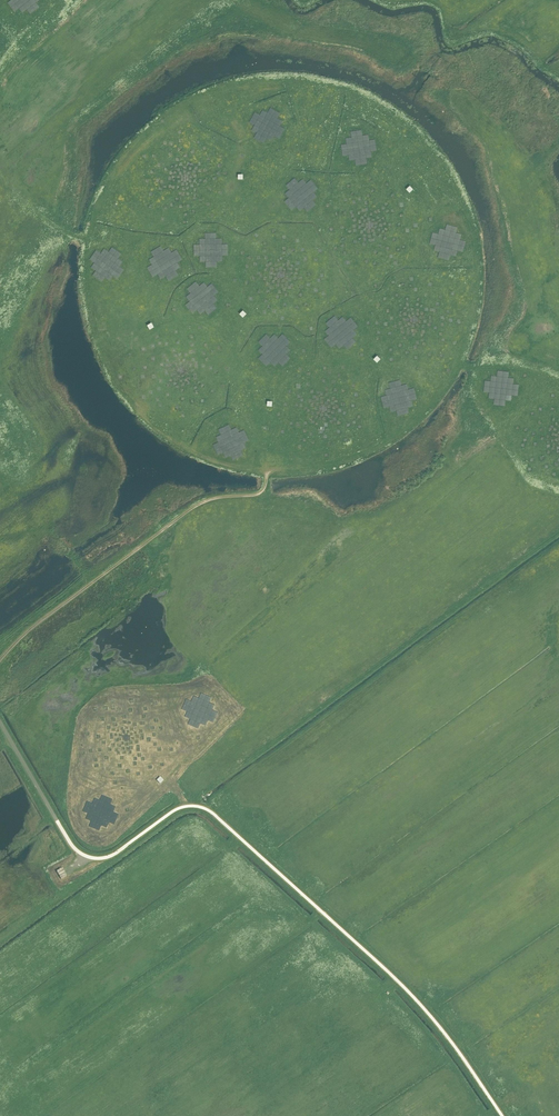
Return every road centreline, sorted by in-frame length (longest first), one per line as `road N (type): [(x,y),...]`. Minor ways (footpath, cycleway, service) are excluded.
road 1 (track): [(376,364),(439,395),(459,363),(477,288),(473,227),(457,188),(425,143),(384,110),(308,82),(237,83),(164,116),(119,161),(92,219),(85,306),(123,401),(160,432),(232,470),(292,476),(338,470),(378,452),(430,407)]
road 2 (track): [(0,660),(191,509),(265,486),(259,431),(267,384),(260,363),(192,317),(107,310),(84,276)]
road 3 (track): [(0,1108),(23,1070),(242,911),(300,921),(321,912)]
road 4 (track): [(191,125),(220,146),(233,178),(271,187),(305,173),(322,186),(331,290),(323,306),(233,314)]
road 5 (track): [(201,320),(233,314),(221,275),(196,265),(188,241),(199,219),(226,219),(241,208),(251,150),(237,83)]
road 6 (track): [(160,315),(164,297),(131,241),(68,231),(0,176)]
road 7 (unclassified): [(104,859),(74,849),(0,723)]
road 8 (track): [(329,298),(357,317),(376,364),(378,452)]
road 9 (track): [(450,178),(377,197),(408,181),(384,143)]

